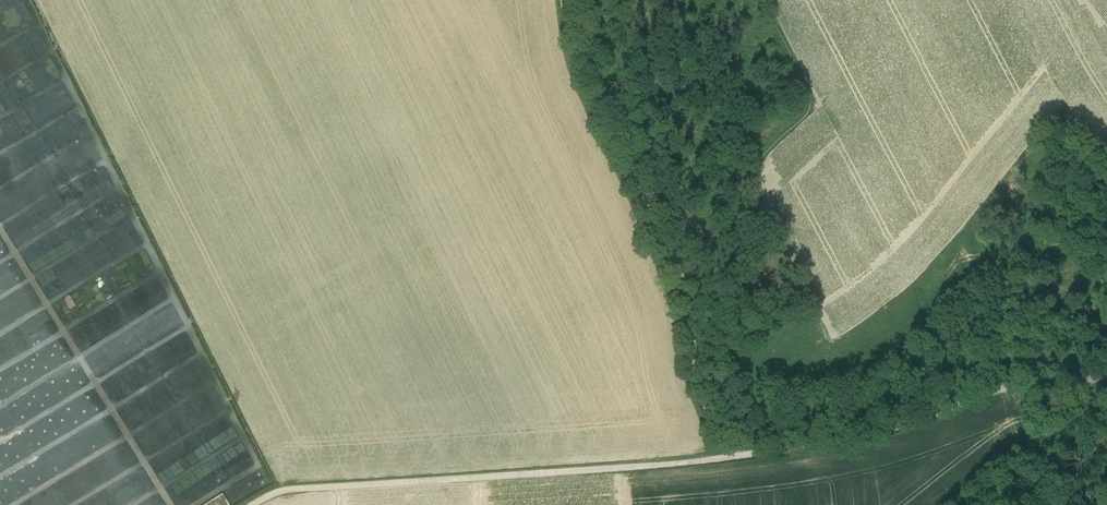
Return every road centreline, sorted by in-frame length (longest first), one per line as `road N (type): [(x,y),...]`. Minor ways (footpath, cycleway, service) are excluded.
road 1 (track): [(560,0),(596,113),(684,272),(699,387),(735,456)]
road 2 (track): [(256,504),(282,489),(448,483),(735,456)]
road 3 (track): [(735,456),(838,443),(1030,383)]

